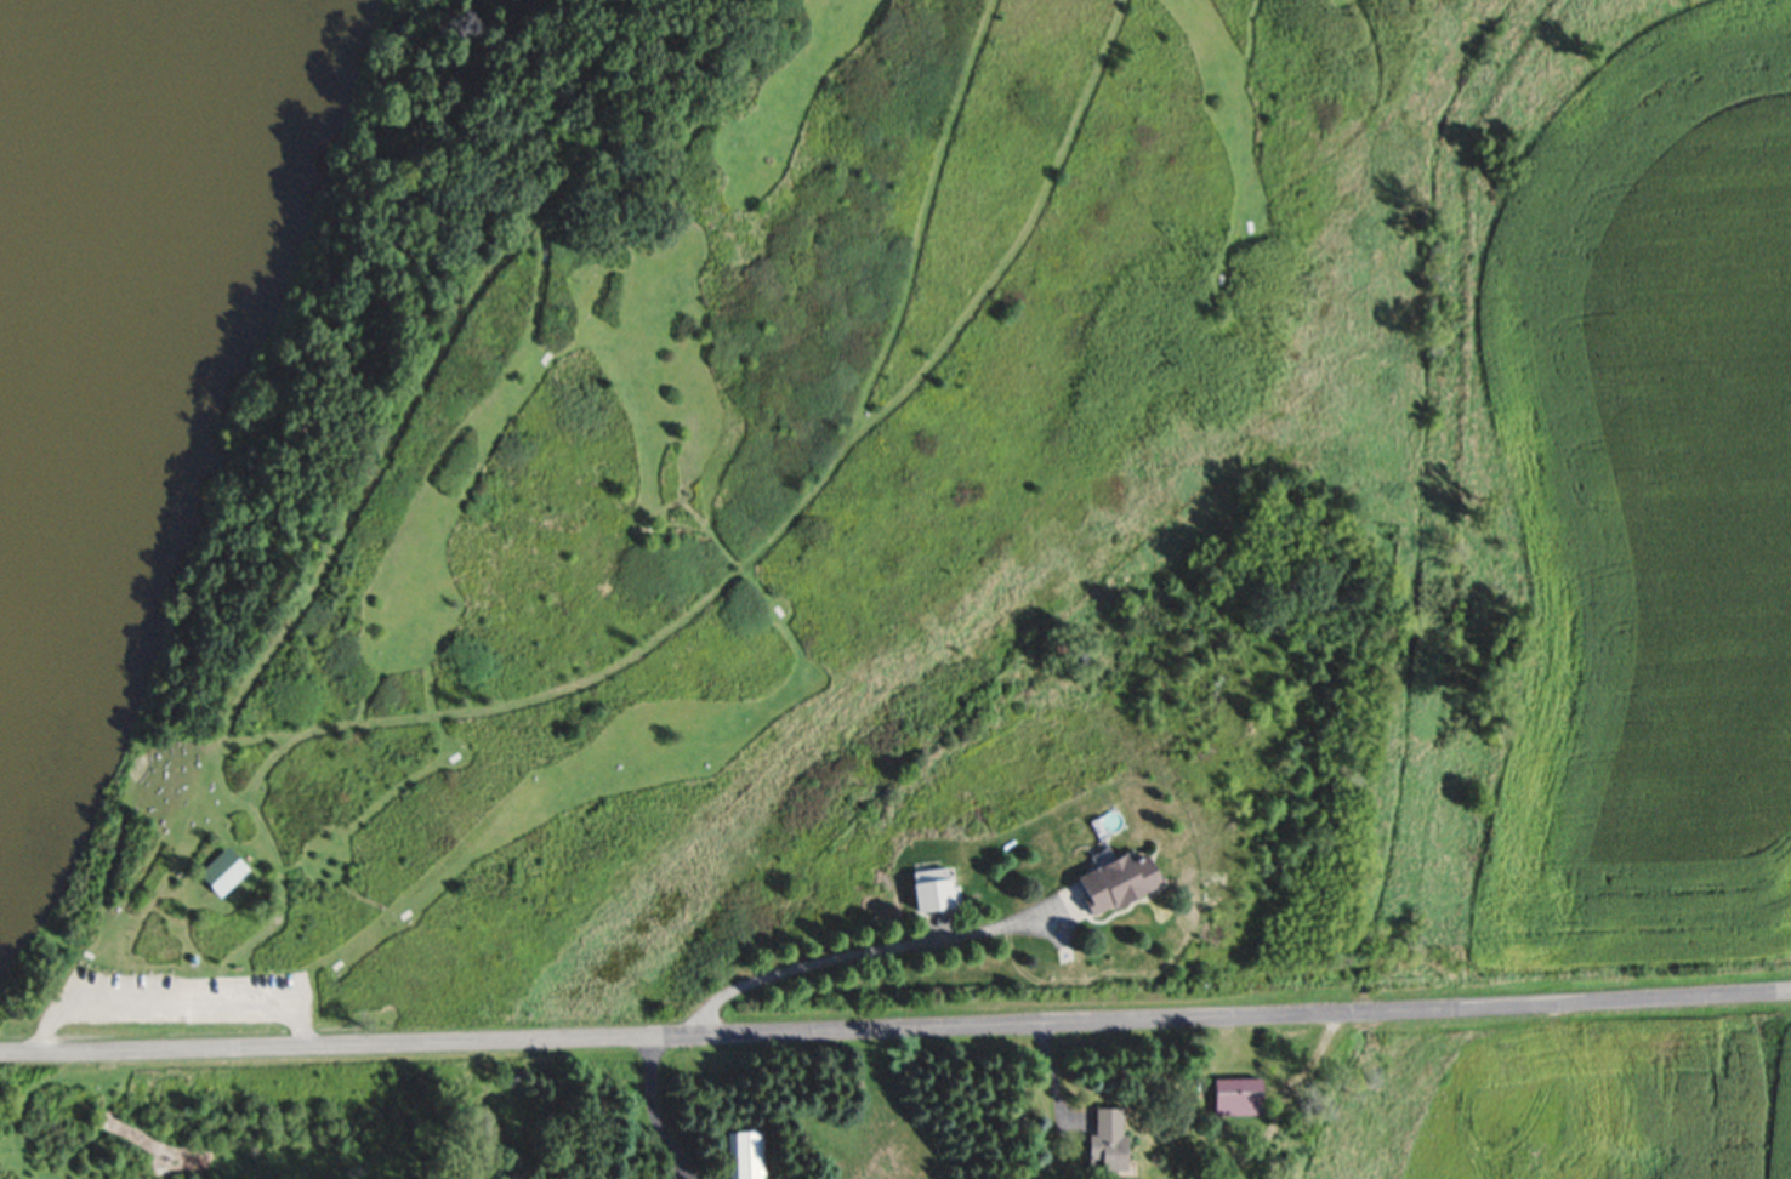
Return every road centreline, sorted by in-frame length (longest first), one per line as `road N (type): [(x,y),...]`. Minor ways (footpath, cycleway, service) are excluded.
road 1 (residential): [(0,1050),(528,1041),(1790,994)]

